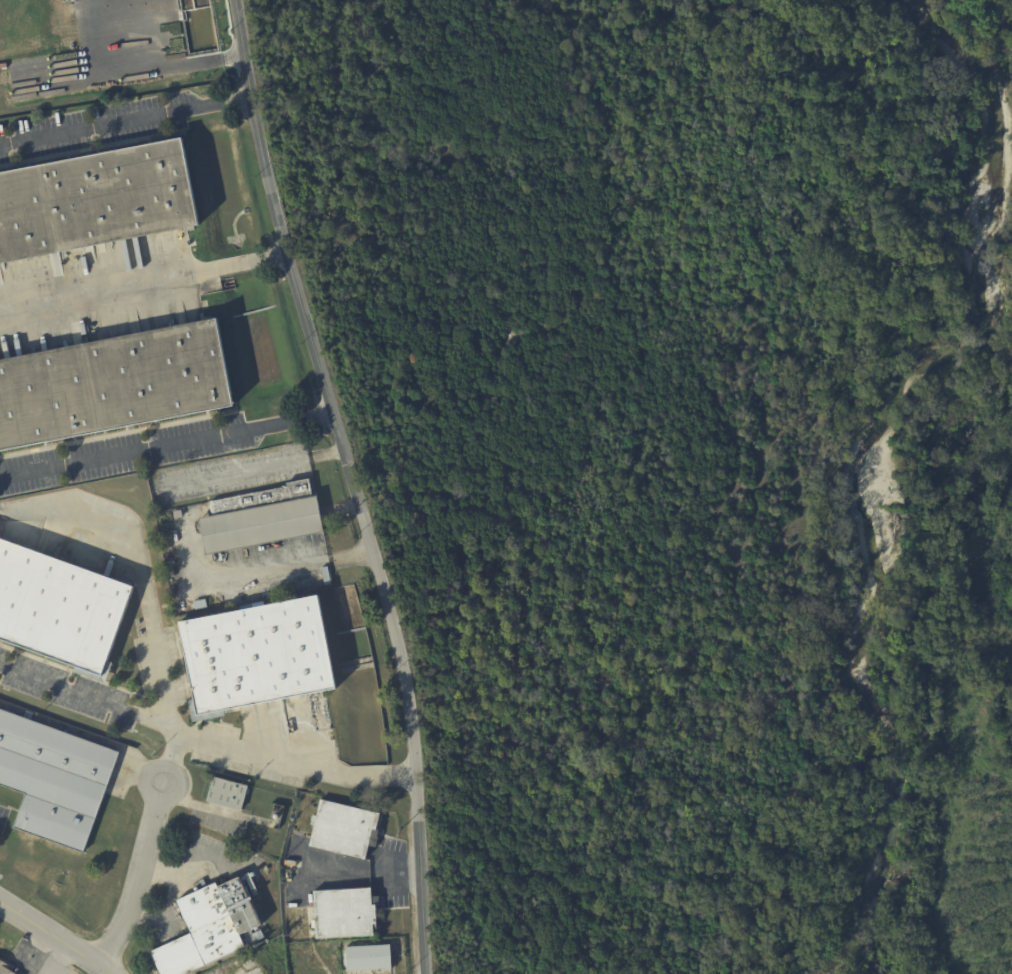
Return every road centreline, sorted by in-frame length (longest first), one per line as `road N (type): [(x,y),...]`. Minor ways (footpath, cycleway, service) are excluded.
road 1 (residential): [(427,973),(404,701),(371,552),(265,176),(233,0)]
road 2 (residential): [(105,973),(162,781)]
road 3 (residential): [(0,906),(103,973)]

